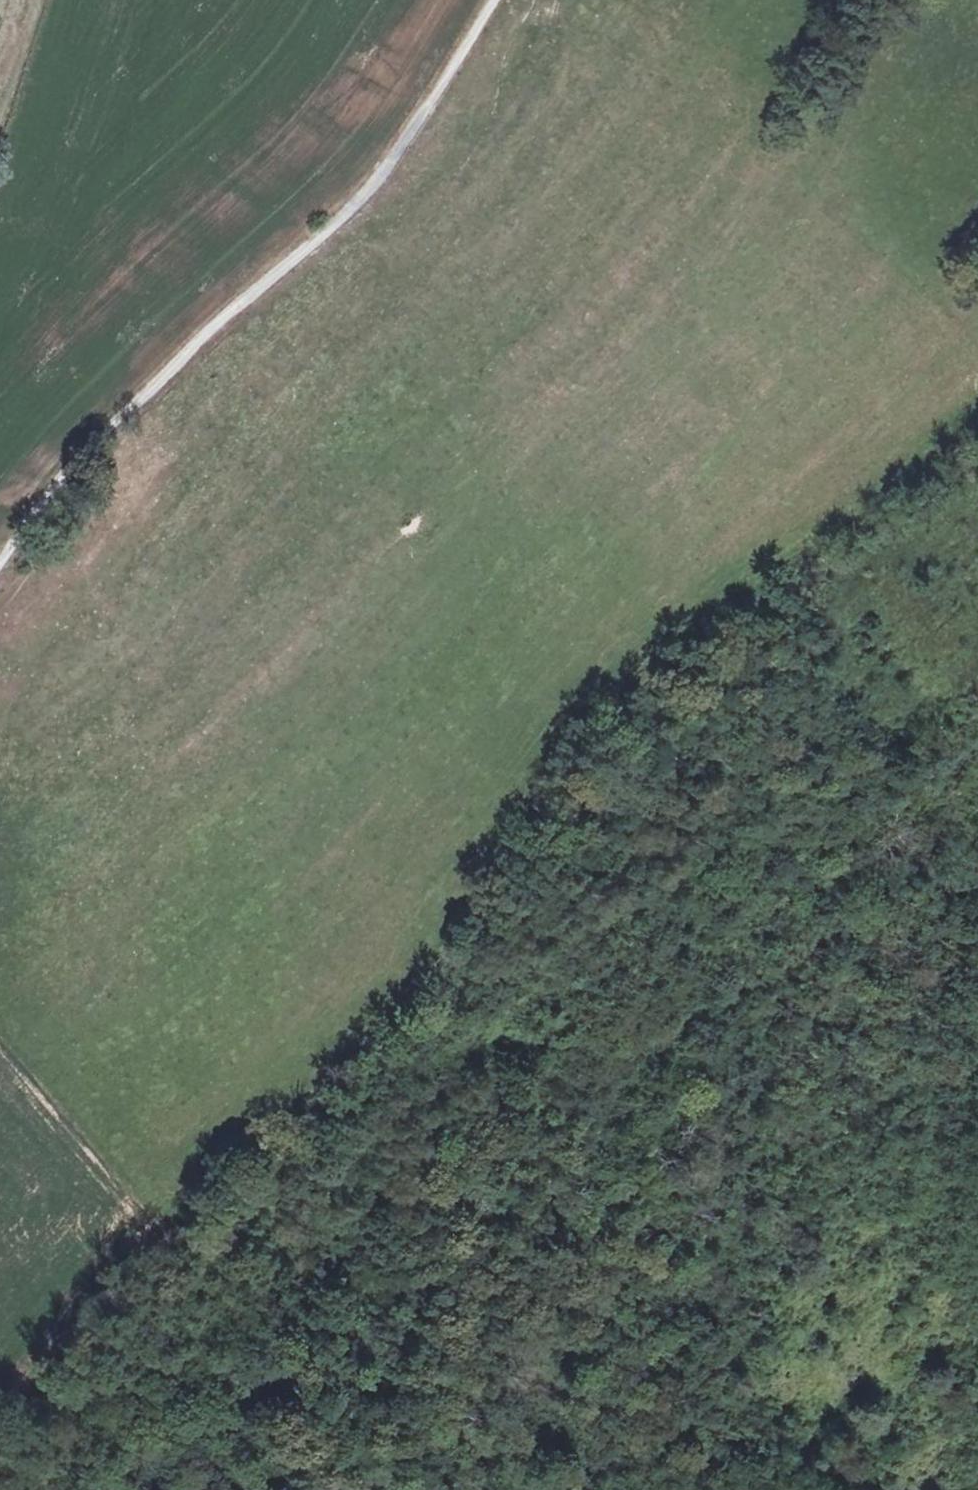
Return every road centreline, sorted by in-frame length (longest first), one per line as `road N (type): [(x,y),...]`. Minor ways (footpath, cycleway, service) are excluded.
road 1 (track): [(492,0),(375,179),(134,395),(0,559)]

